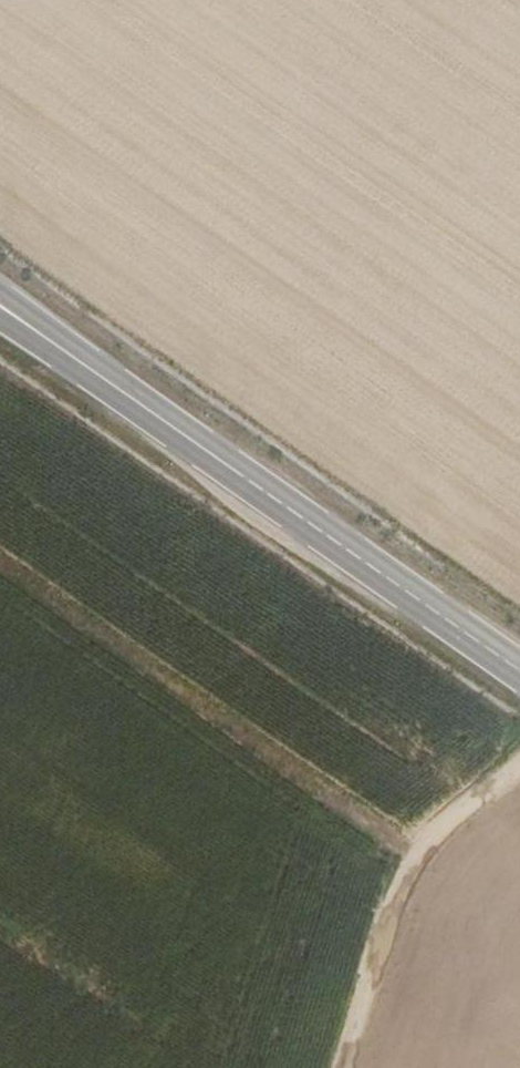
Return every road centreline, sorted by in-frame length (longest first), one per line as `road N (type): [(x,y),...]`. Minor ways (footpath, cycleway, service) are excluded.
road 1 (primary): [(519,670),(75,359)]
road 2 (track): [(519,772),(423,850),(349,1067)]

